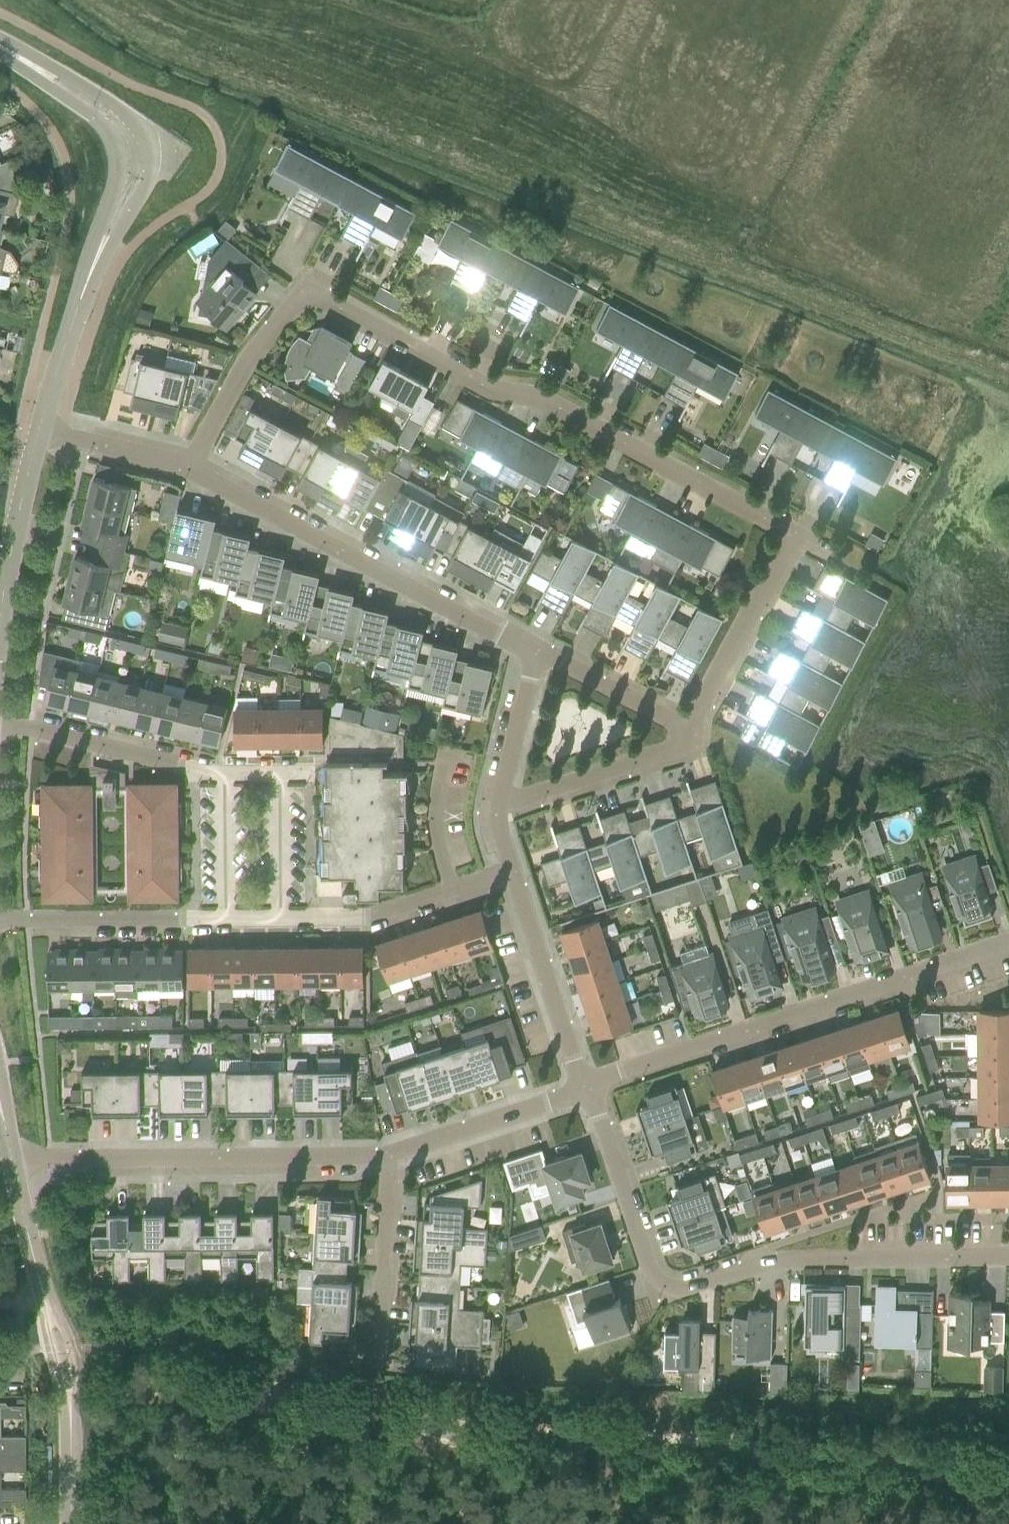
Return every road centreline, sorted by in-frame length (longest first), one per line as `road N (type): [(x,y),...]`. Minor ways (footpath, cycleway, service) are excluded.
road 1 (residential): [(690,730),(789,544),(787,525),(554,403),(491,387),(312,293),(238,375),(191,470)]
road 2 (track): [(129,1377),(154,1390),(530,1425),(636,1413),(1008,1454)]
road 3 (residential): [(585,1091),(621,1068),(1008,945)]
road 4 (residential): [(536,649),(191,470)]
road 5 (residential): [(12,1162),(389,1155)]
road 6 (residential): [(1008,1258),(777,1260),(679,1287),(654,1275)]
road 7 (residential): [(281,920),(364,919),(510,872)]
road 8 (residential): [(585,1091),(510,872)]
road 9 (residential): [(219,774),(0,721)]
road 10 (residential): [(222,922),(0,921)]
road 11 (residential): [(496,805),(665,751),(690,730)]
road 12 (residential): [(389,1155),(585,1091)]
road 13 (residential): [(219,774),(275,776),(281,920)]
road 14 (residential): [(654,1275),(585,1091)]
road 15 (residential): [(0,619),(39,431)]
road 16 (residential): [(389,1155),(379,1345)]
road 17 (residential): [(39,431),(94,258)]
road 18 (residential): [(690,730),(536,649)]
road 19 (residential): [(496,805),(536,649)]
road 20 (residential): [(191,470),(39,431)]
road 21 (residential): [(222,922),(219,774)]
road 22 (unclassified): [(148,145),(133,120),(107,102),(36,67)]
road 23 (residential): [(43,1296),(12,1162)]
road 24 (residential): [(94,258),(144,188),(148,145)]
road 25 (residential): [(70,1523),(69,1397)]

